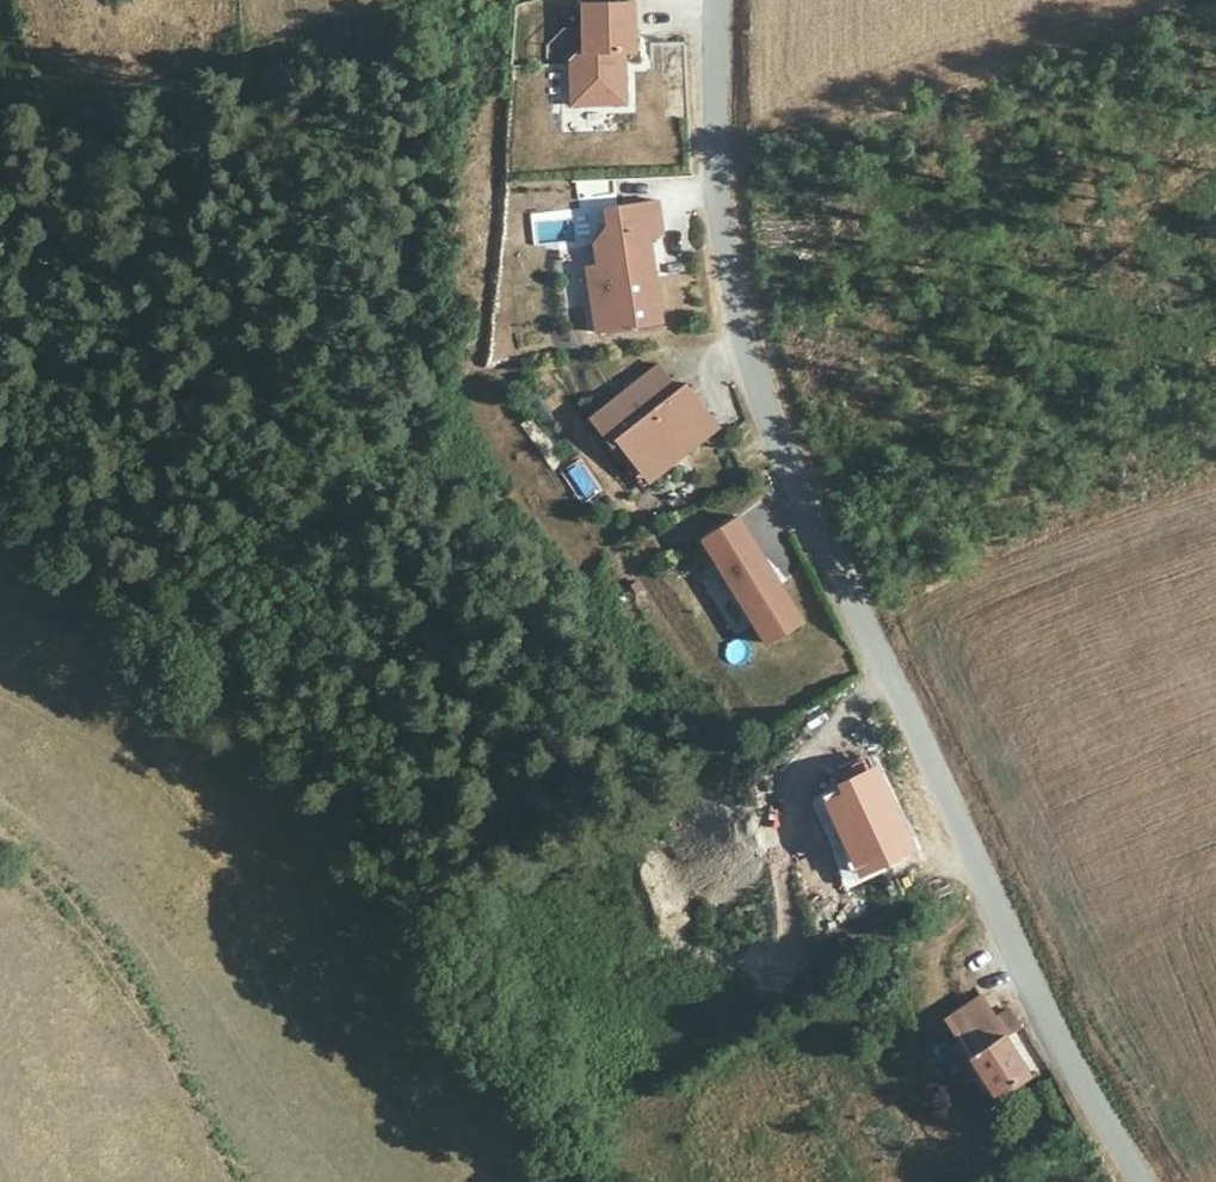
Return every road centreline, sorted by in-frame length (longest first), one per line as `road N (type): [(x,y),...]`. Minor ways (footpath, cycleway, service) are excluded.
road 1 (unclassified): [(1146,1181),(996,914),(781,431),(730,231),(727,0)]

